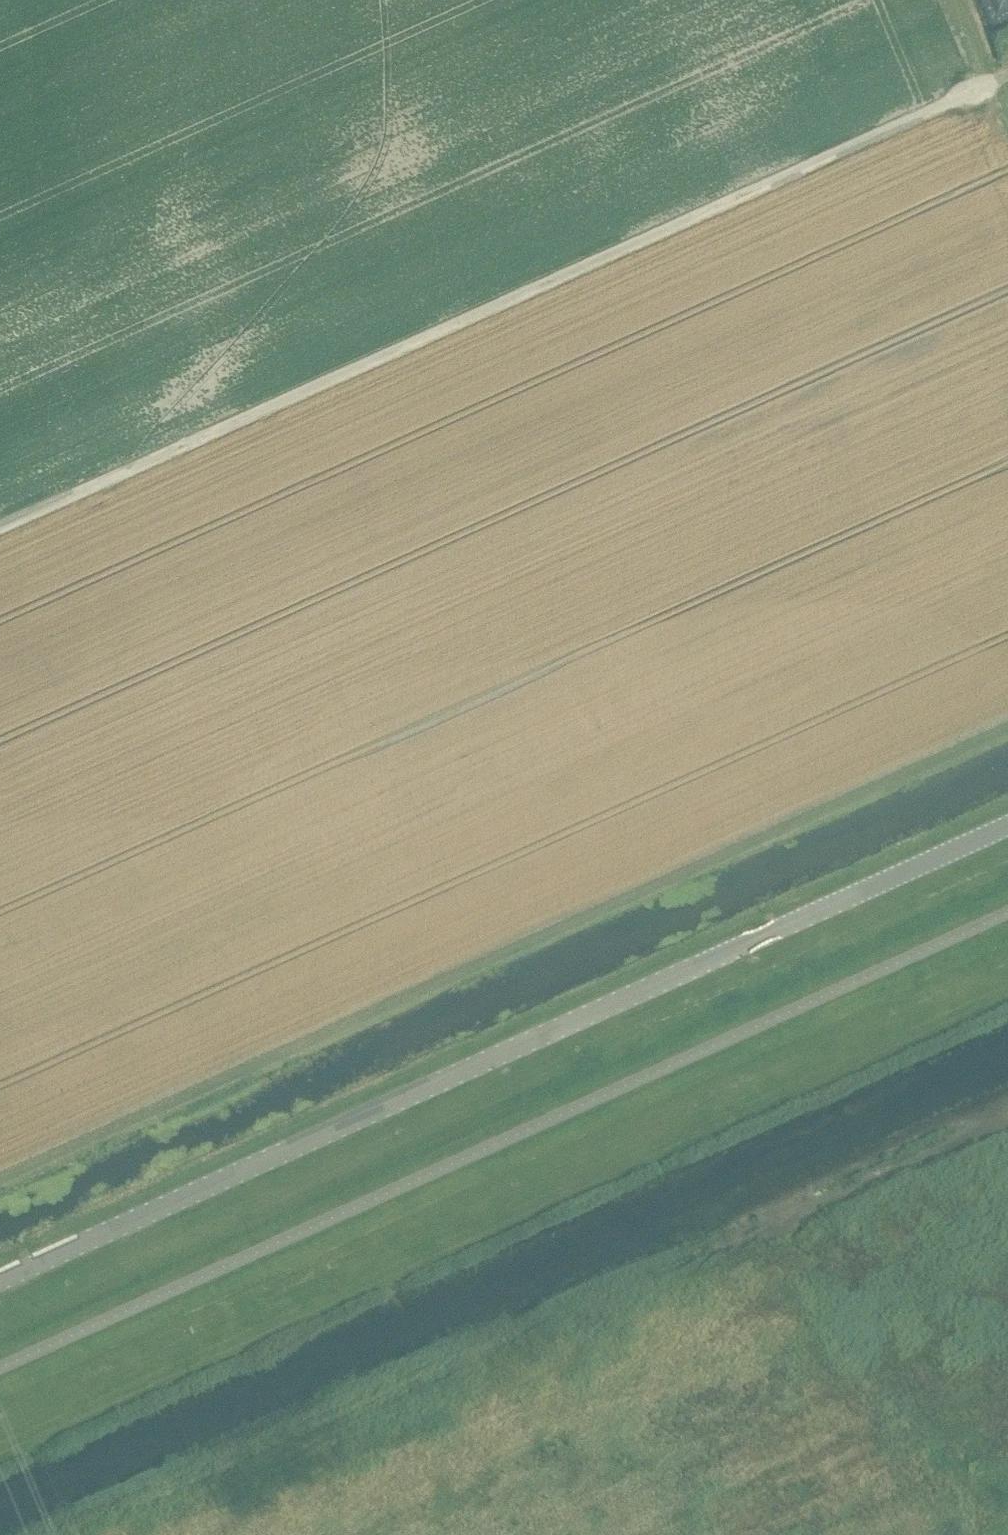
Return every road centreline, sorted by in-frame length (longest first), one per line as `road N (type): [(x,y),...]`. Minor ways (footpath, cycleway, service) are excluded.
road 1 (unclassified): [(0,1280),(1007,825)]
road 2 (track): [(1007,75),(0,527)]

